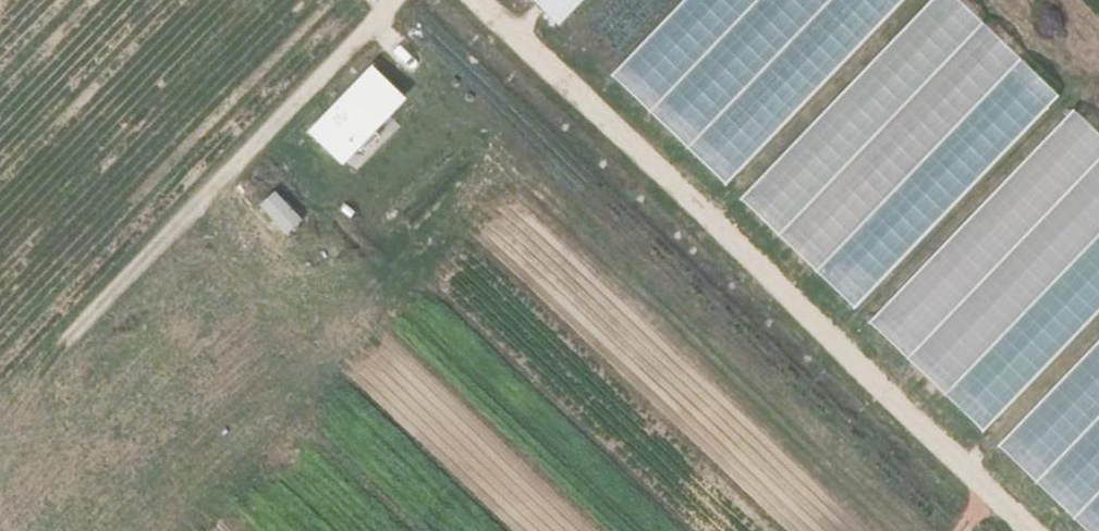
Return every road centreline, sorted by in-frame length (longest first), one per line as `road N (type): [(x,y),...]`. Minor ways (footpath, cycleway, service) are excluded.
road 1 (track): [(321,350),(430,235),(481,193),(507,183),(533,190),(891,530)]
road 2 (track): [(474,0),(1026,530)]
road 3 (track): [(68,338),(393,0)]

